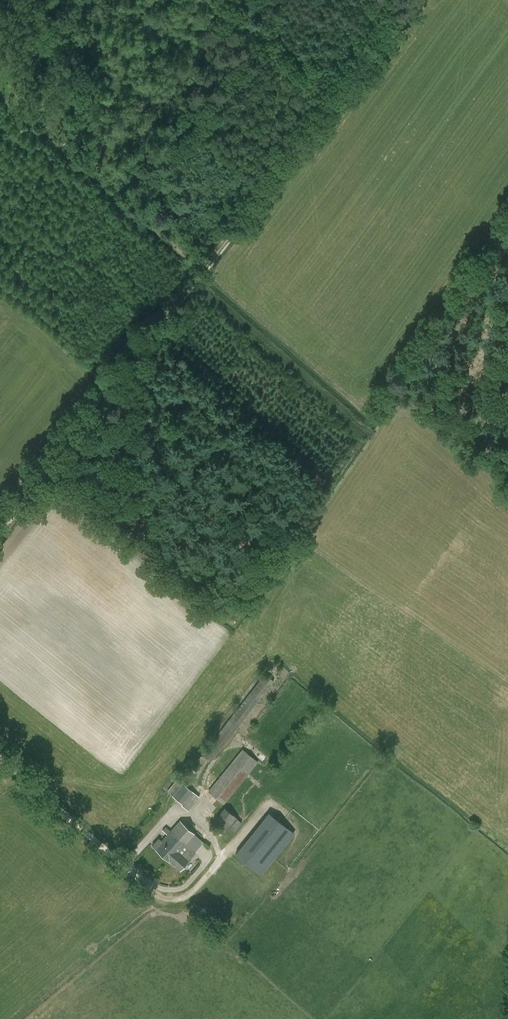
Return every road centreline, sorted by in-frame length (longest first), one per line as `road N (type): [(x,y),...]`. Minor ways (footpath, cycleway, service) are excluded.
road 1 (track): [(409,0),(0,527)]
road 2 (track): [(195,279),(371,435)]
road 3 (track): [(158,898),(0,757)]
road 4 (track): [(247,543),(94,407)]
road 5 (track): [(158,898),(17,1018)]

